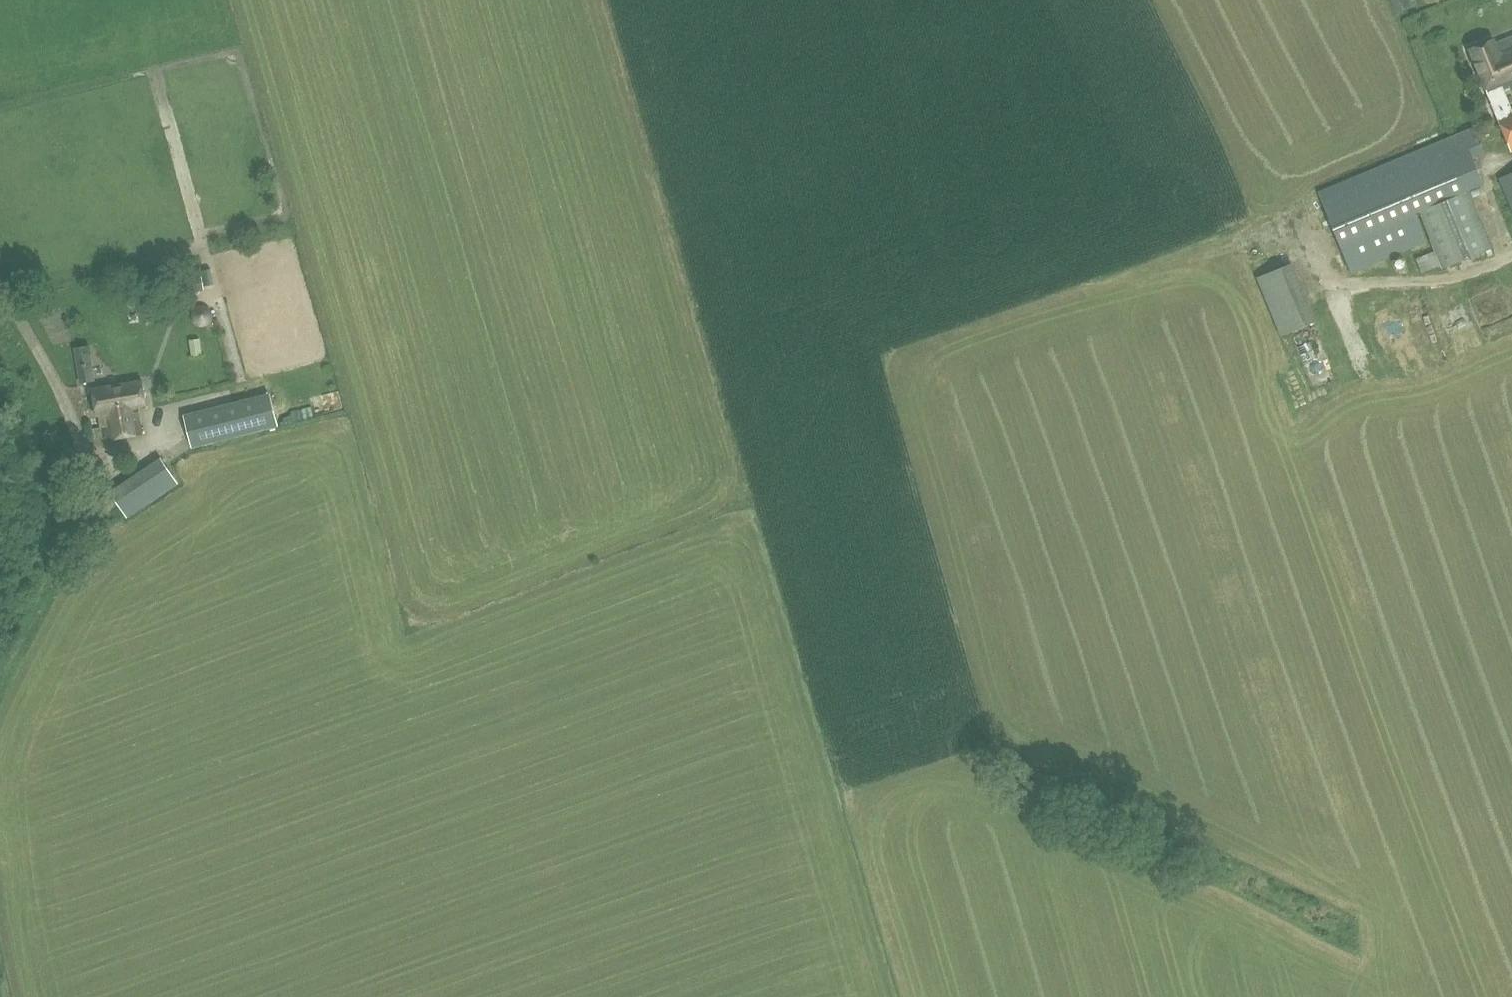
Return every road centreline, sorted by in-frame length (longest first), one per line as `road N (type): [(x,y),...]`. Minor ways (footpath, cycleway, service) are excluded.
road 1 (track): [(0,684),(70,544),(96,473),(81,412),(0,278)]

